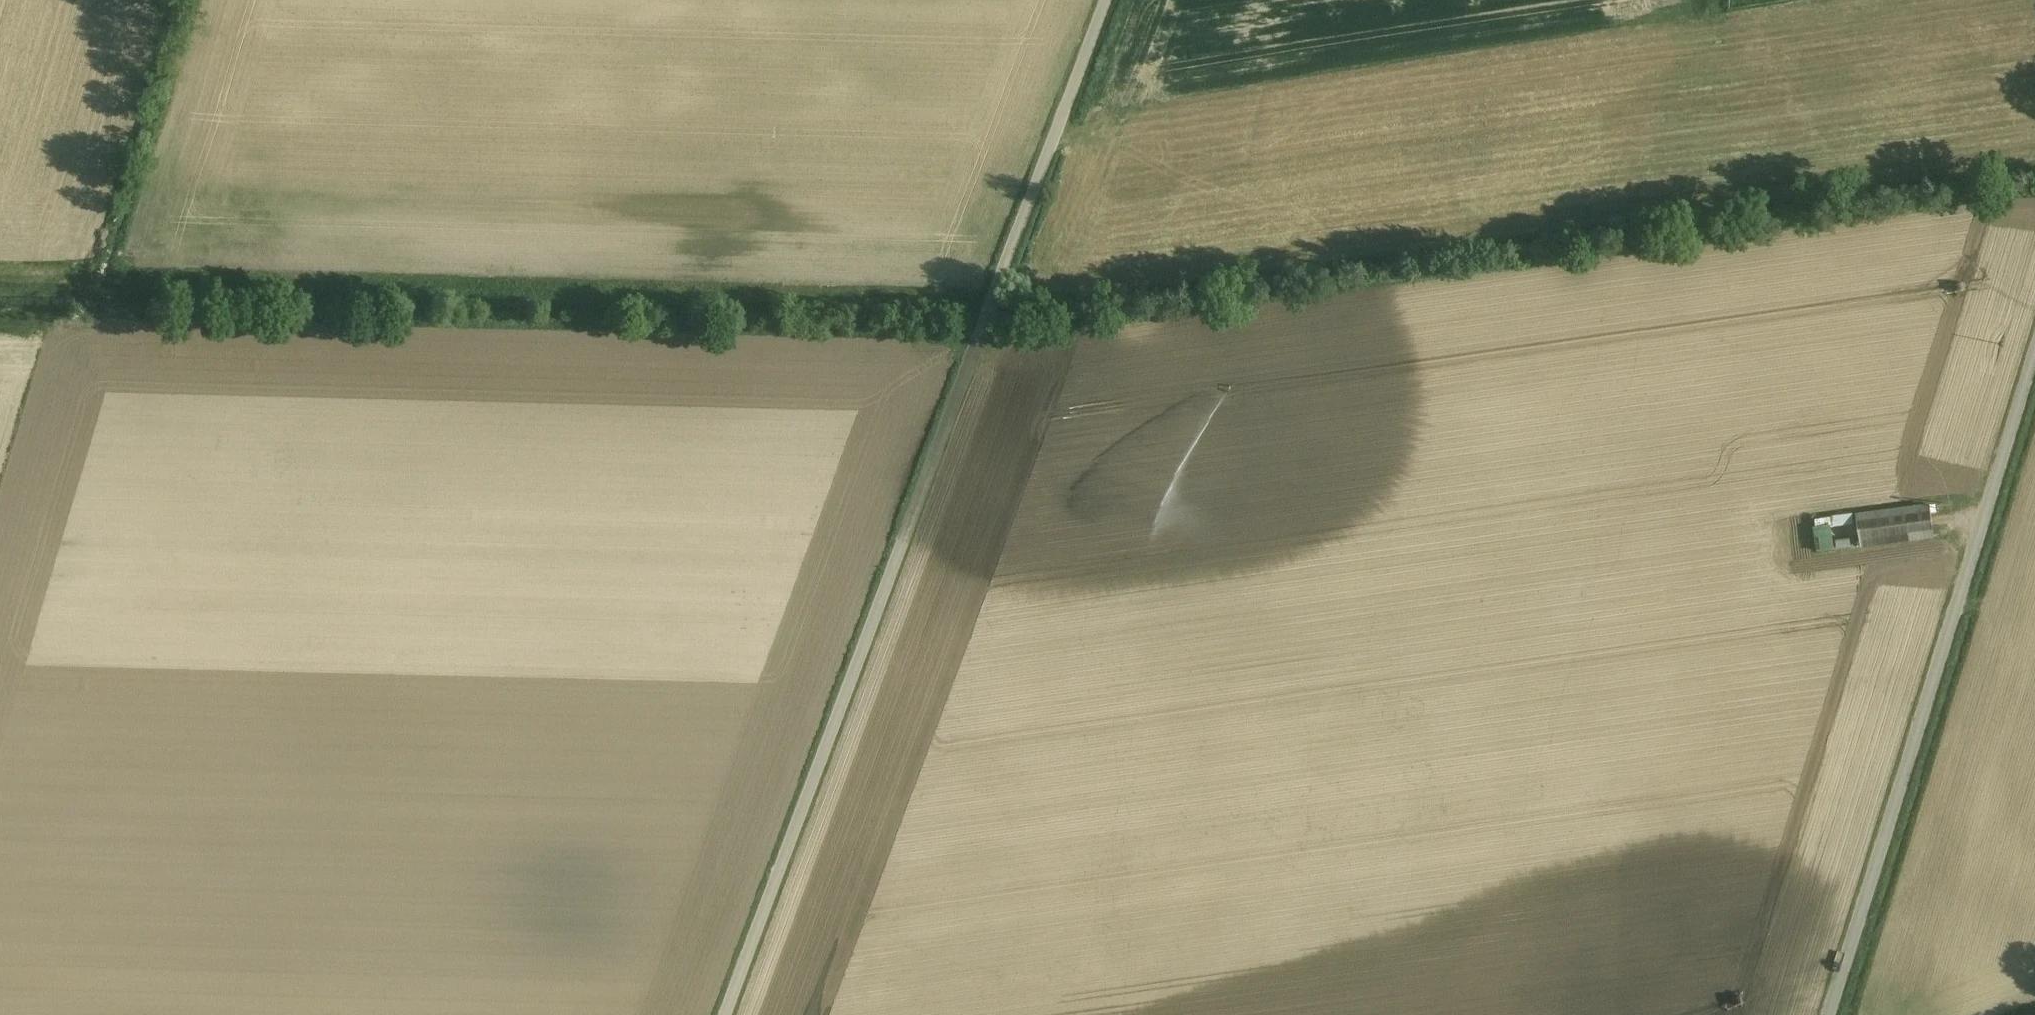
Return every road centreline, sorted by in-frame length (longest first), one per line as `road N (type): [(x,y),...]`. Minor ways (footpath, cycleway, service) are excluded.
road 1 (unclassified): [(1108,0),(726,1014)]
road 2 (unclassified): [(2034,349),(1828,1014)]

